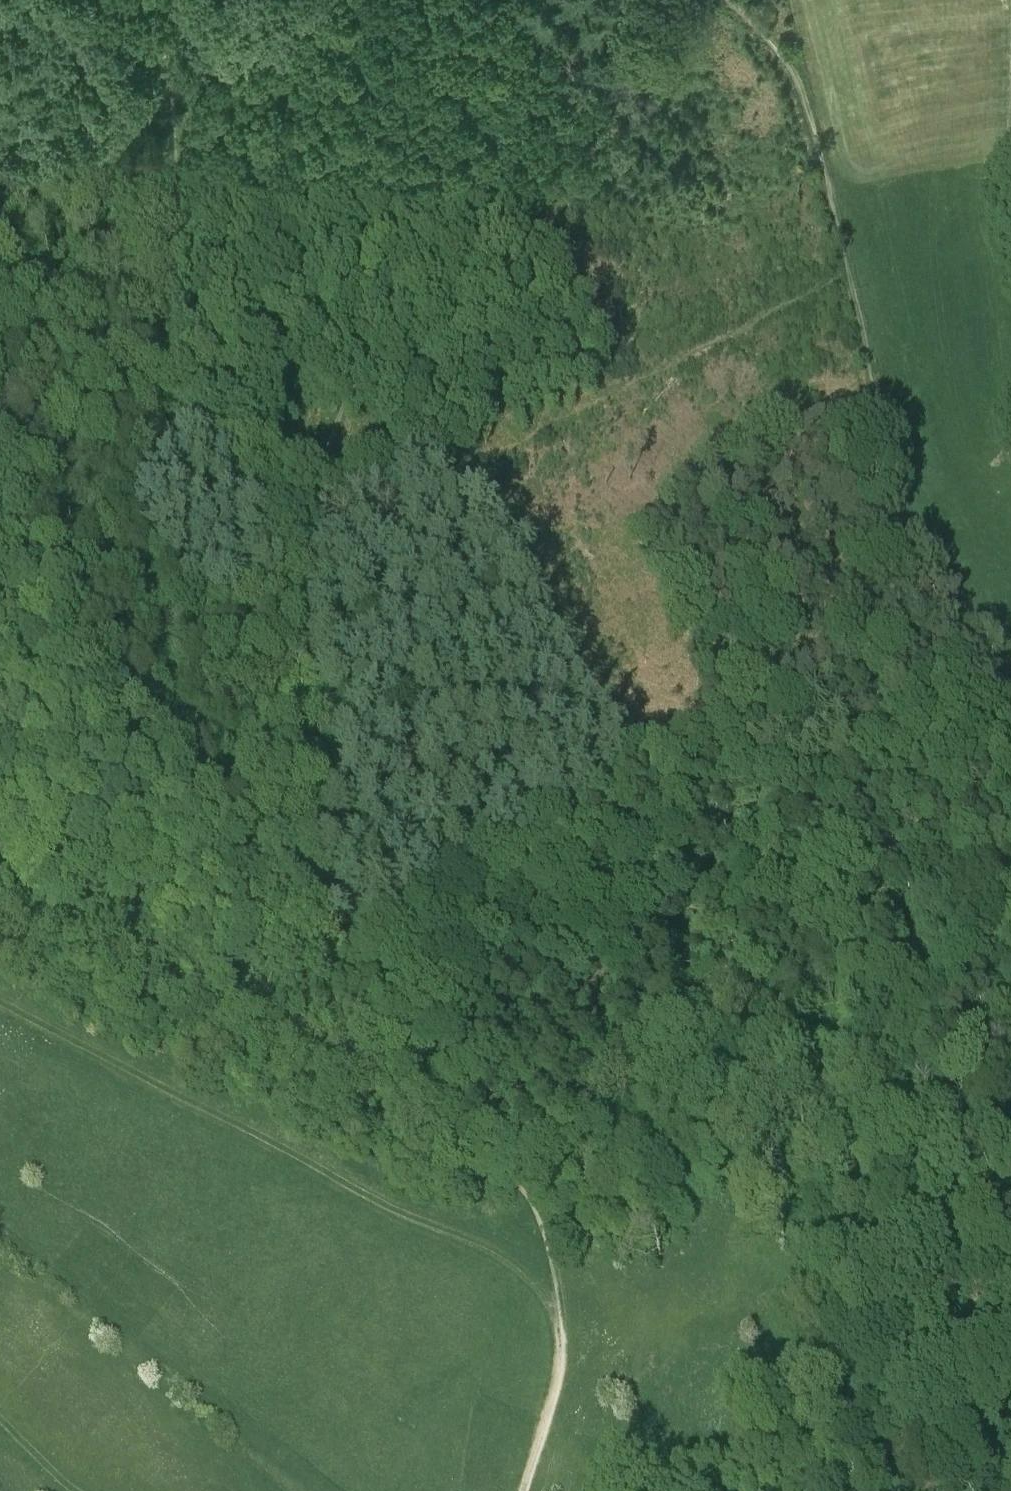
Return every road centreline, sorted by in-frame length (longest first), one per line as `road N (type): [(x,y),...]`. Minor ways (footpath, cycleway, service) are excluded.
road 1 (track): [(733,0),(783,53),(810,109),(915,569),(1010,731)]
road 2 (track): [(524,1490),(562,1361),(560,1277)]

